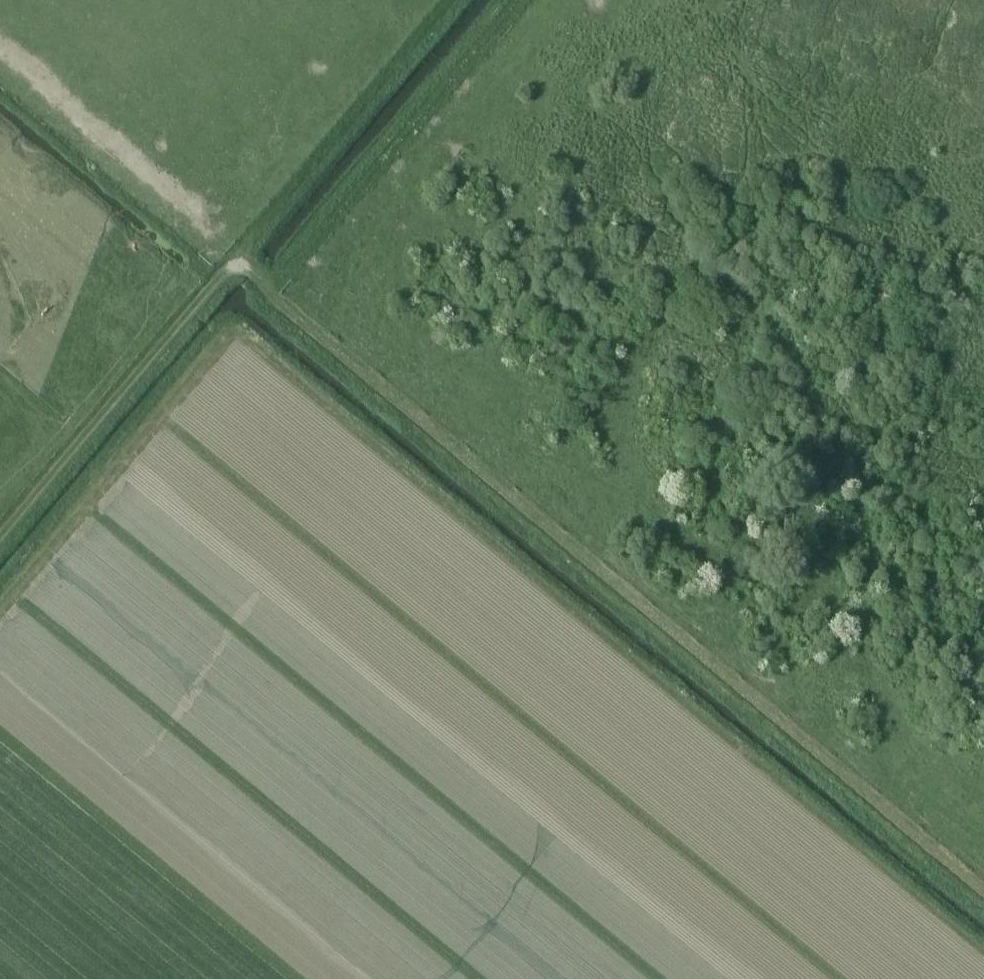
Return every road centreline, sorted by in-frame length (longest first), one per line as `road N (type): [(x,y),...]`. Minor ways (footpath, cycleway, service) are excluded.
road 1 (track): [(0,535),(450,0)]

